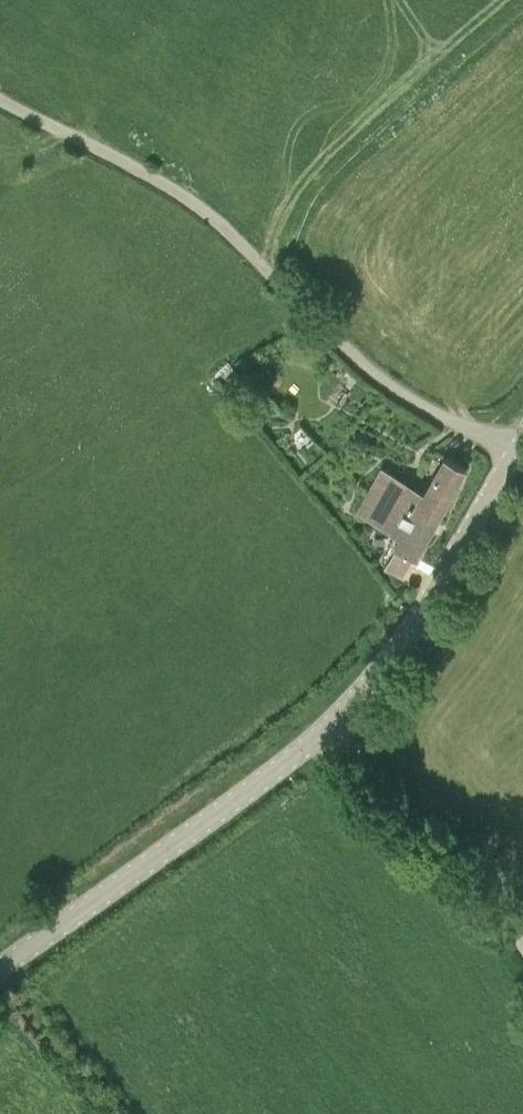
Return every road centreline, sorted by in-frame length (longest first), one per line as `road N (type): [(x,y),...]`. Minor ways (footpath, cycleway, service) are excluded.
road 1 (track): [(368,368),(198,205),(0,98)]
road 2 (unclassified): [(0,967),(325,728)]
road 3 (unclassified): [(325,728),(397,647),(517,448)]
road 4 (unclassified): [(522,948),(445,849),(325,728)]
road 5 (unclassified): [(517,448),(434,412),(368,368)]

